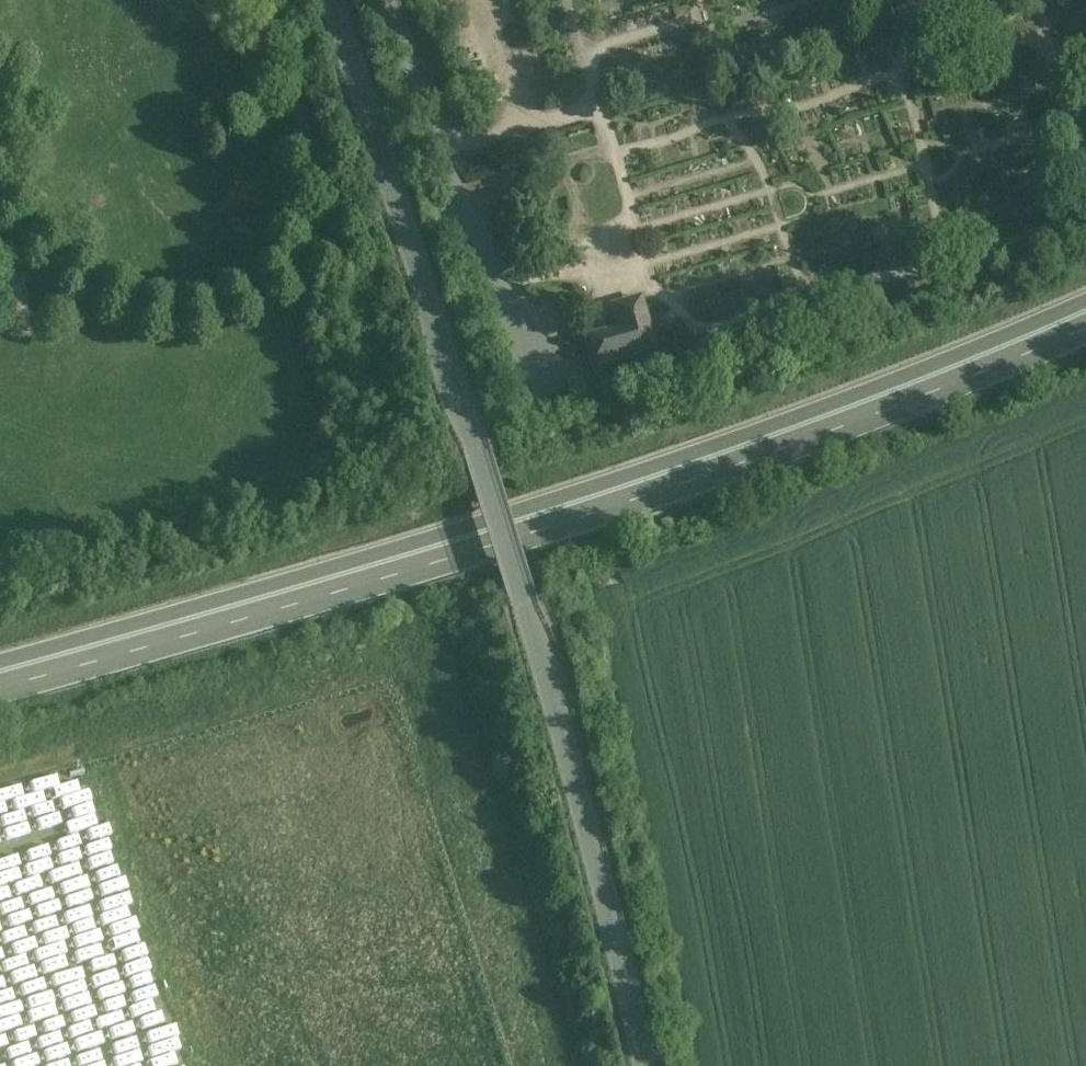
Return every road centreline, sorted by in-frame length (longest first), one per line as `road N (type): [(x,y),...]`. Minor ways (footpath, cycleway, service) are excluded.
road 1 (trunk): [(1085,316),(816,429),(588,507),(0,681)]
road 2 (unclassified): [(643,1065),(513,587),(328,0)]

